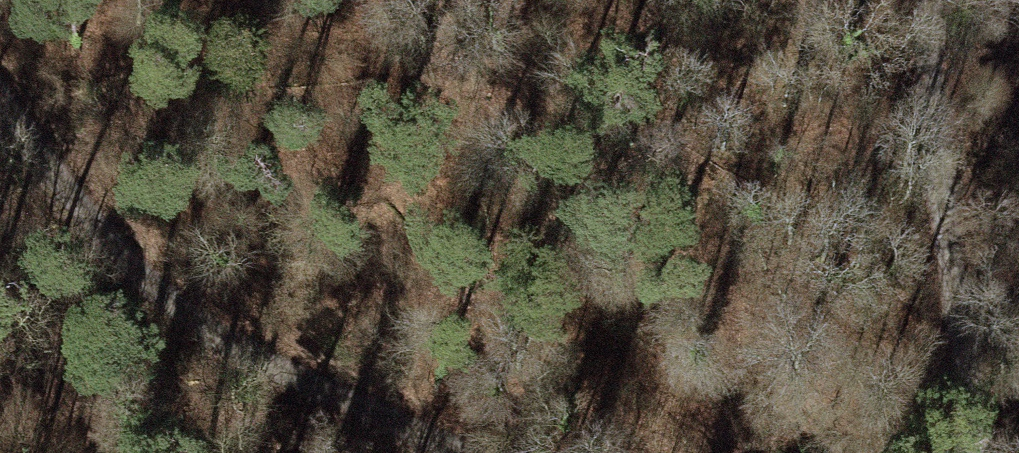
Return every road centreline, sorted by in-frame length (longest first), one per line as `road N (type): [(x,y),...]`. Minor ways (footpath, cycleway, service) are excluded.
road 1 (track): [(745,452),(539,269),(372,26),(364,0)]
road 2 (track): [(457,452),(167,316),(0,104)]
road 3 (track): [(933,0),(932,55),(970,452)]

